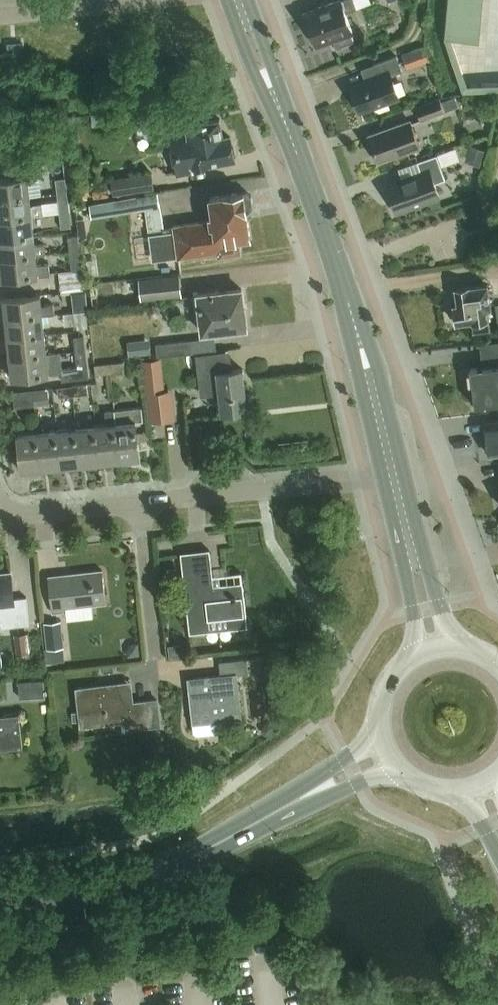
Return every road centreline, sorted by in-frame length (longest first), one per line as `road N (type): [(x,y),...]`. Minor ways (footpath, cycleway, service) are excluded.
road 1 (secondary): [(386,755),(175,854),(101,878),(0,889)]
road 2 (residential): [(0,518),(384,475)]
road 3 (secondary): [(405,471),(352,294),(309,189)]
road 4 (secondary): [(309,189),(384,475)]
road 5 (secondary): [(309,189),(240,0)]
road 6 (secondary): [(467,647),(441,609),(405,471)]
road 7 (secondary): [(384,475),(416,614),(412,656)]
road 8 (unclassified): [(0,18),(163,0)]

